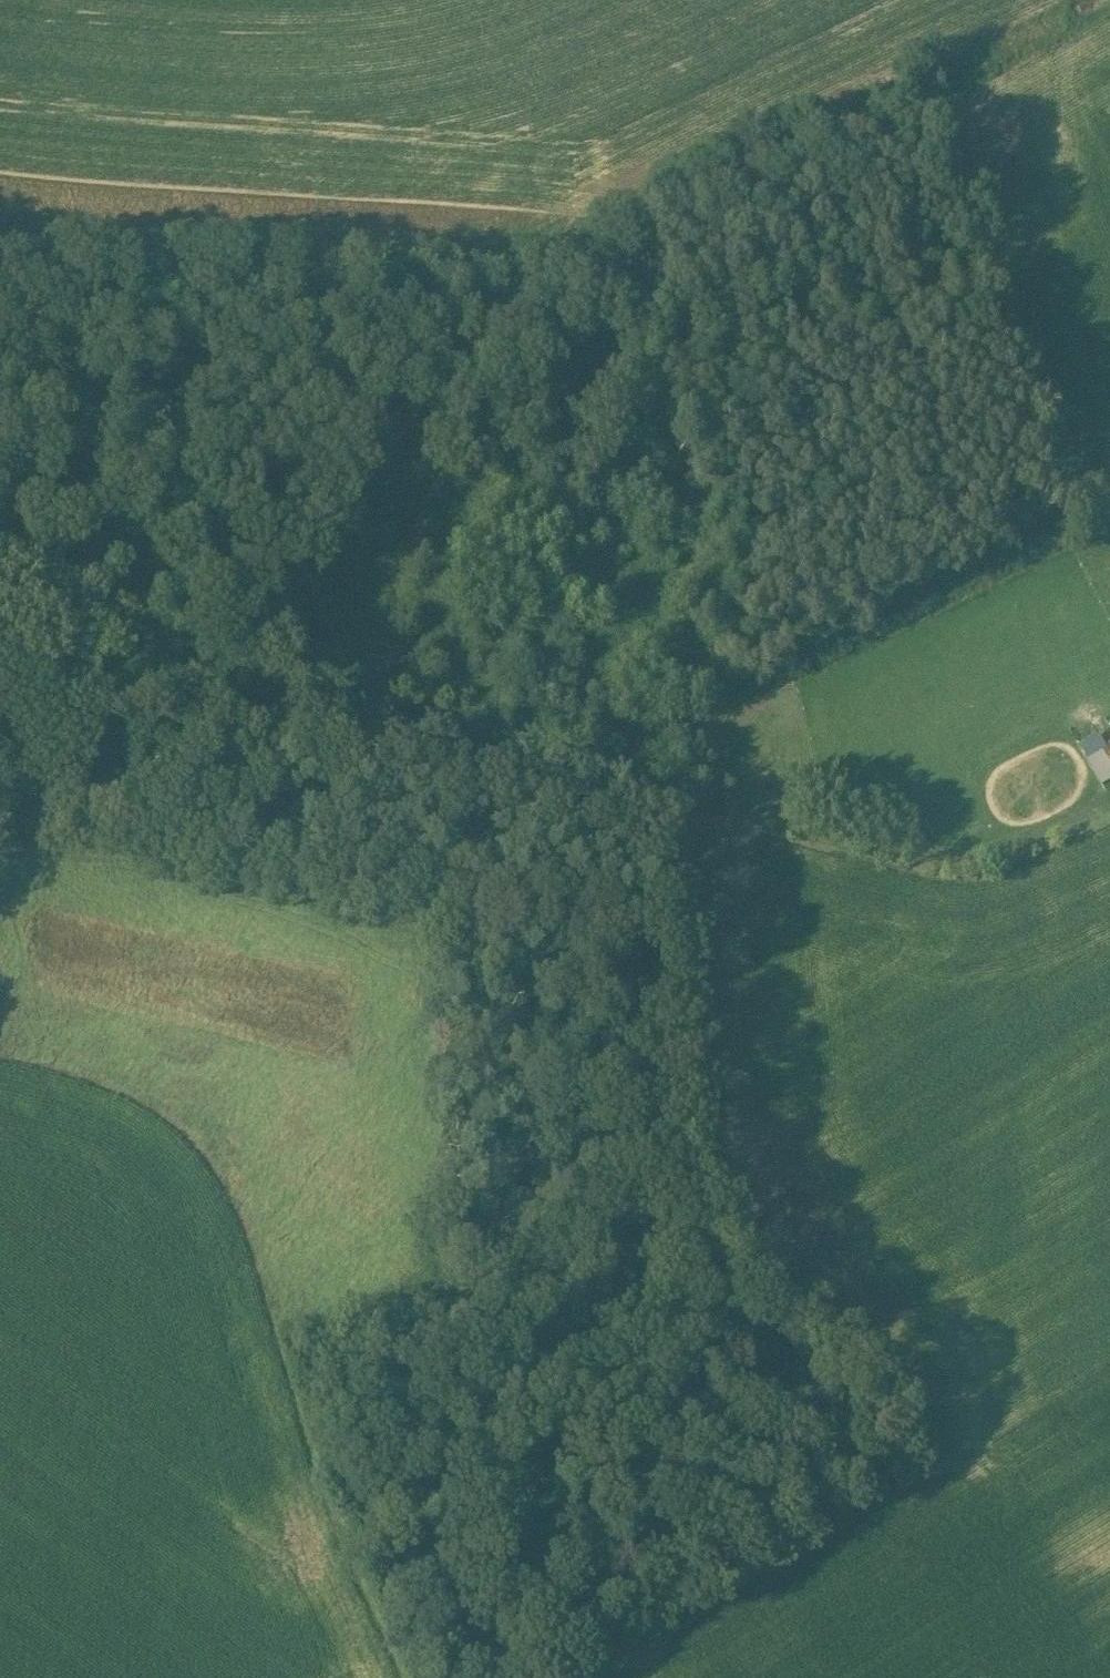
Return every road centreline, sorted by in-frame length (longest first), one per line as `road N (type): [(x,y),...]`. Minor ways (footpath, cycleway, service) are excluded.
road 1 (track): [(0,614),(959,870),(1109,805)]

